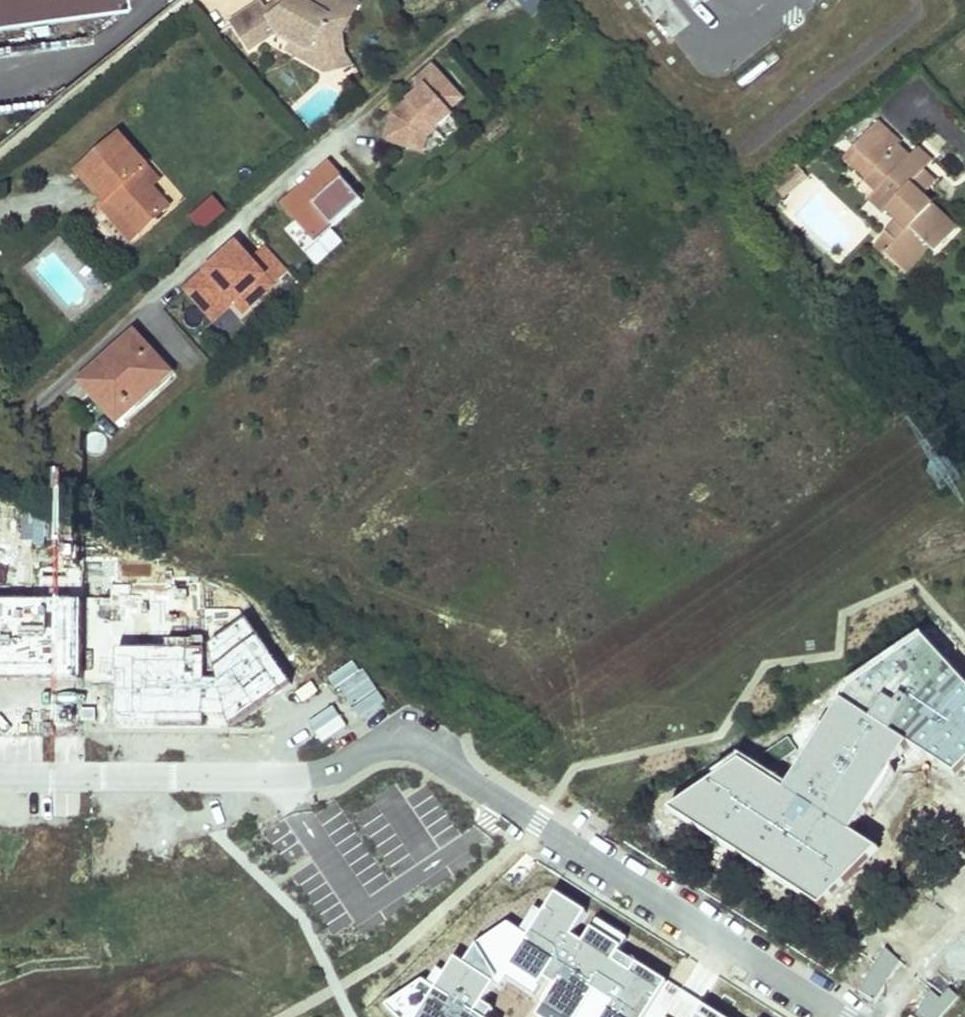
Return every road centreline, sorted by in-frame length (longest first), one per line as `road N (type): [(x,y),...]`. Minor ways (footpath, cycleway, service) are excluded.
road 1 (residential): [(854,1016),(405,738),(366,743),(312,778),(0,778)]

